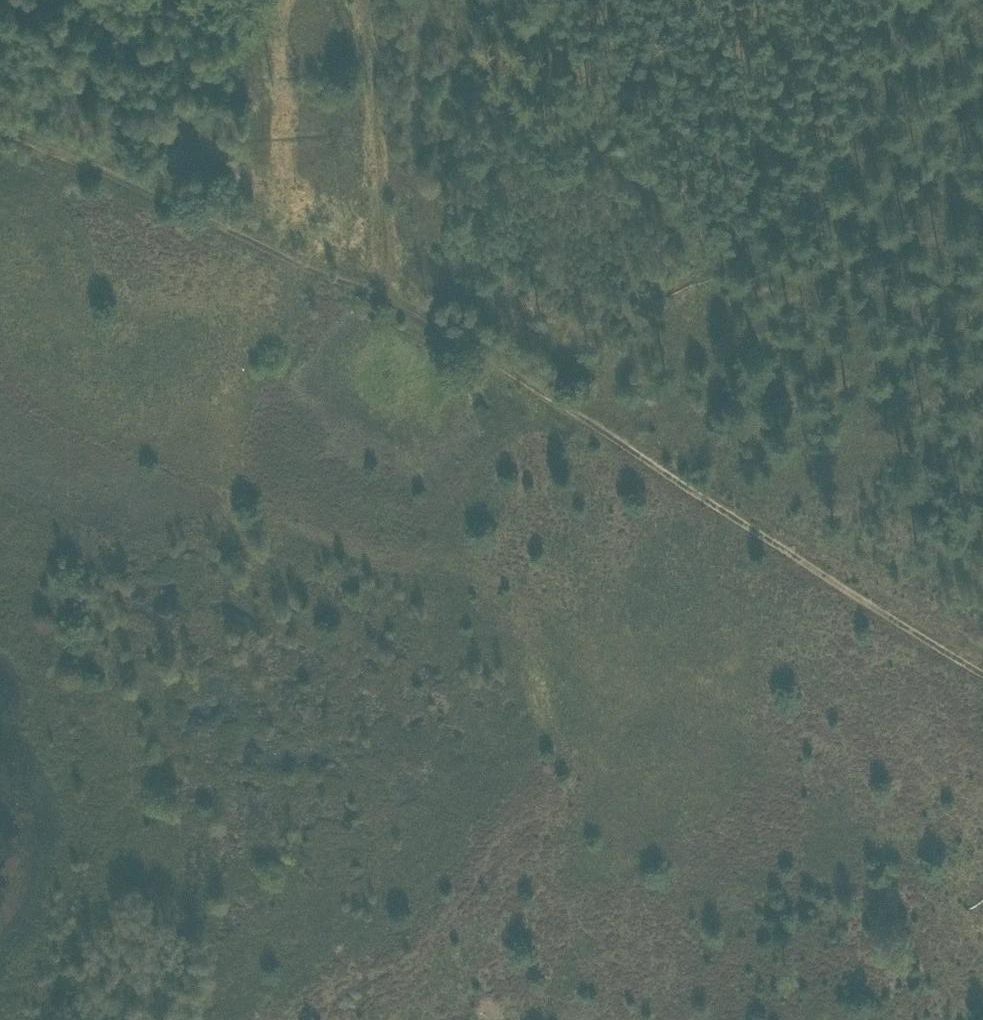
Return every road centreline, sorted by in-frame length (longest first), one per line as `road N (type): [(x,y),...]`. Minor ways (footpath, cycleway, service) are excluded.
road 1 (track): [(982,672),(394,300),(0,130)]
road 2 (track): [(374,0),(394,300)]

